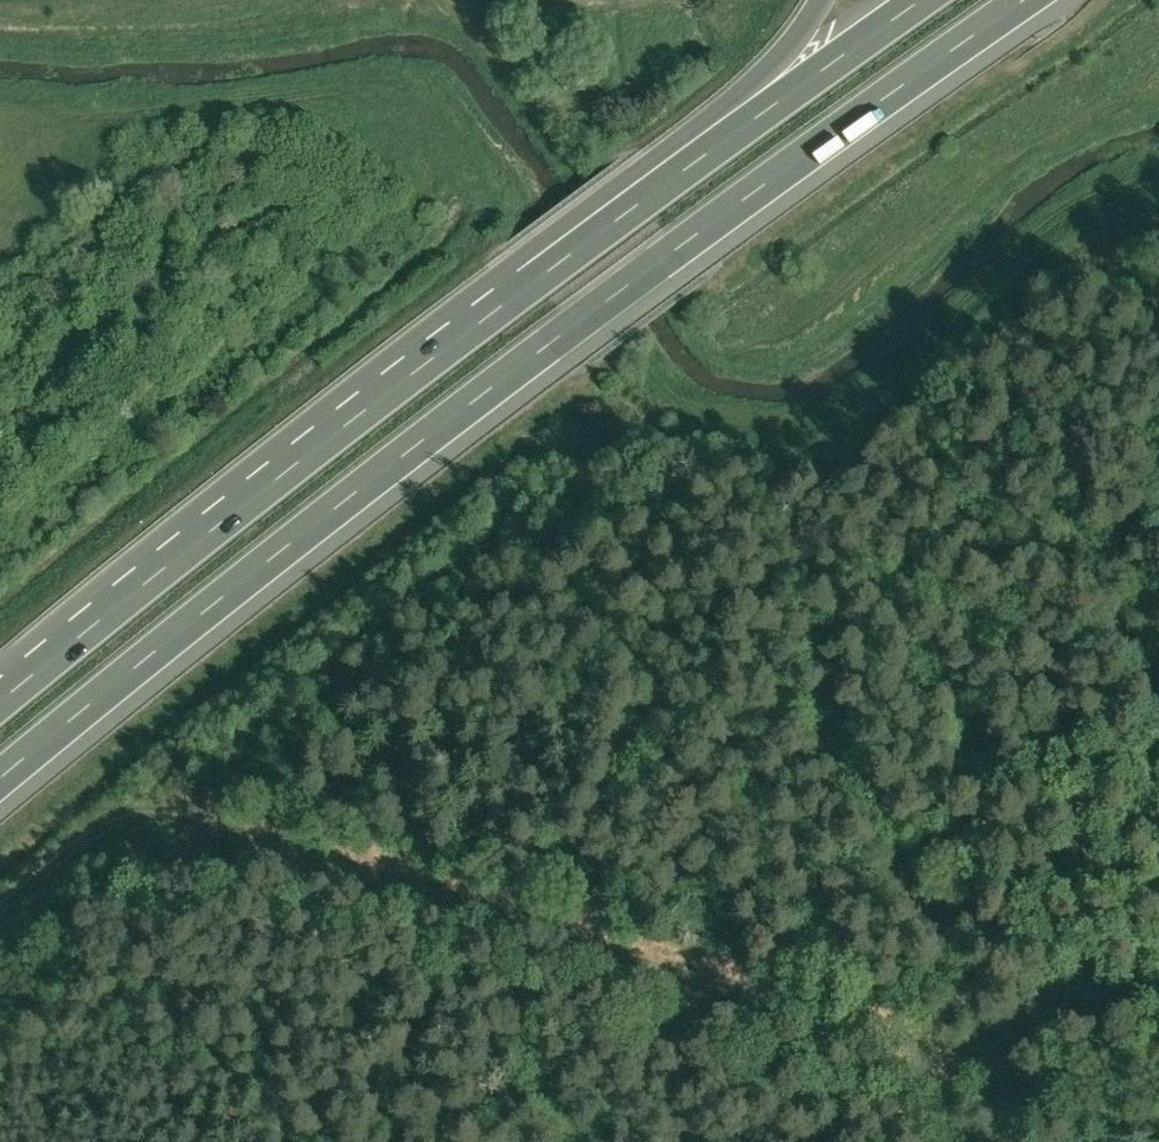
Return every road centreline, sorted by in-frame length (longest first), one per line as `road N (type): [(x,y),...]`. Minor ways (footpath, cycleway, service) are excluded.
road 1 (motorway): [(0,787),(574,331),(1034,0)]
road 2 (motorway): [(931,0),(535,279),(0,703)]
road 3 (track): [(0,918),(110,832),(151,819),(181,822),(343,865),(961,1061)]
road 4 (track): [(961,1061),(1158,990)]
road 5 (track): [(961,1061),(1158,1120)]
road 6 (track): [(557,124),(459,0)]

